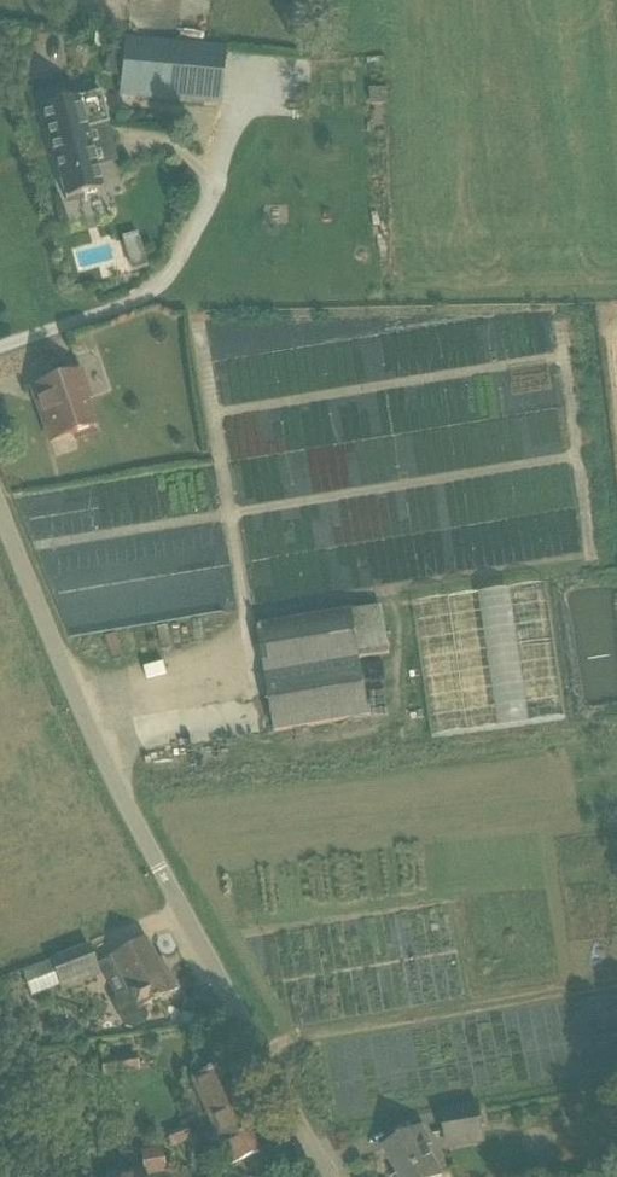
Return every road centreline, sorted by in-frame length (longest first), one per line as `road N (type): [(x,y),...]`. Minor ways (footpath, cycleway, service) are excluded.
road 1 (unclassified): [(326,1176),(158,874),(0,519)]

